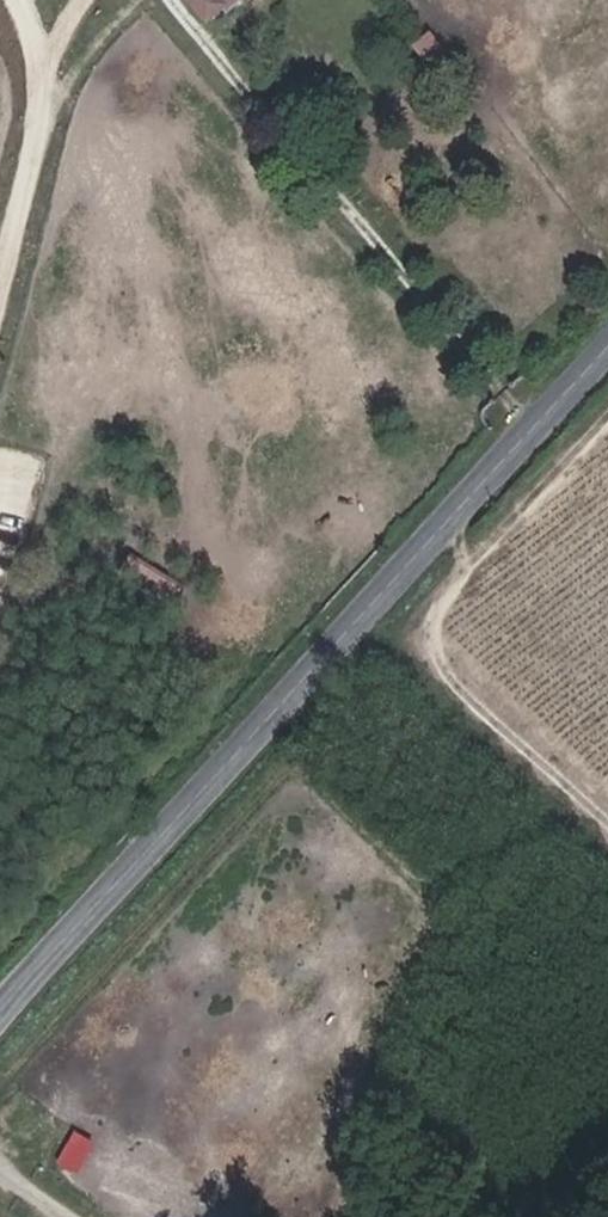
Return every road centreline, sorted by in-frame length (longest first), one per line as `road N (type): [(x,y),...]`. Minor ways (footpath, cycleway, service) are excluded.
road 1 (secondary): [(0,1014),(607,349)]

